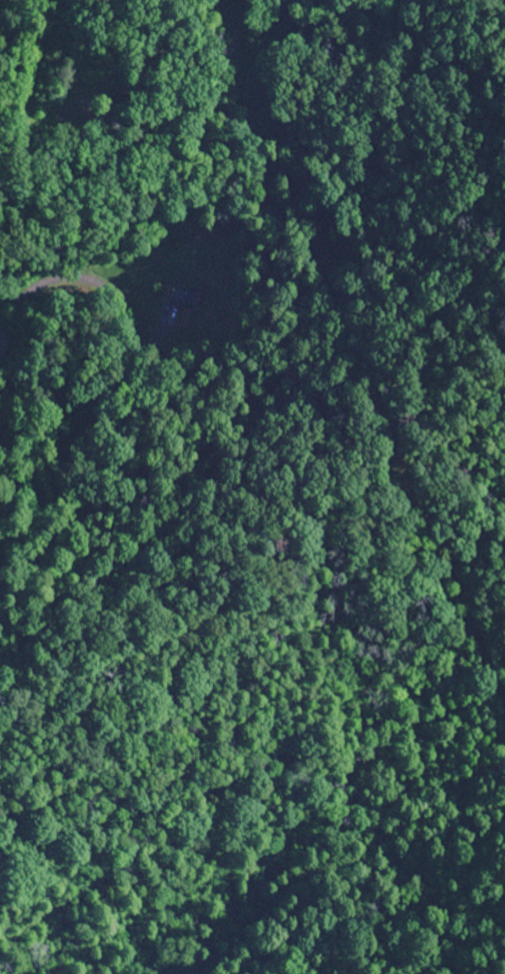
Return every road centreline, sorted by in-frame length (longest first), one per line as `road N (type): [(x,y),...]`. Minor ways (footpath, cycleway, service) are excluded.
road 1 (residential): [(0,335),(44,282),(78,275),(112,289),(127,324),(112,390),(154,445),(167,489),(145,539),(62,582),(0,658)]

